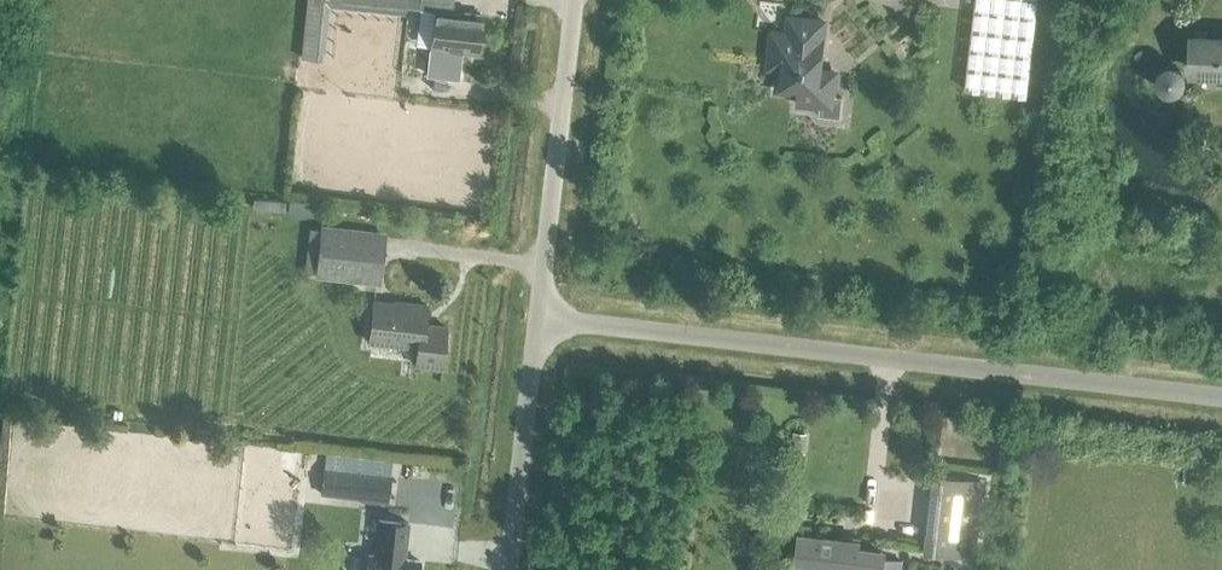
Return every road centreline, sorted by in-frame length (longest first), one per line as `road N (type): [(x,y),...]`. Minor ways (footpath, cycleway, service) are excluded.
road 1 (residential): [(1221,398),(540,320)]
road 2 (residential): [(540,320),(575,0)]
road 3 (residential): [(509,569),(540,320)]

